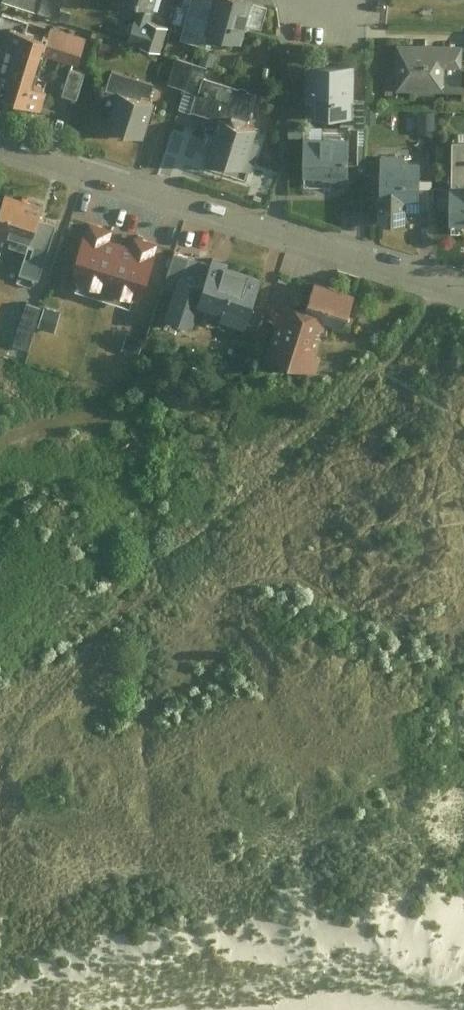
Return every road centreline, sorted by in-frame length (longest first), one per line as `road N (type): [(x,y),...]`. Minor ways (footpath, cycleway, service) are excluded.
road 1 (residential): [(0,159),(463,303)]

